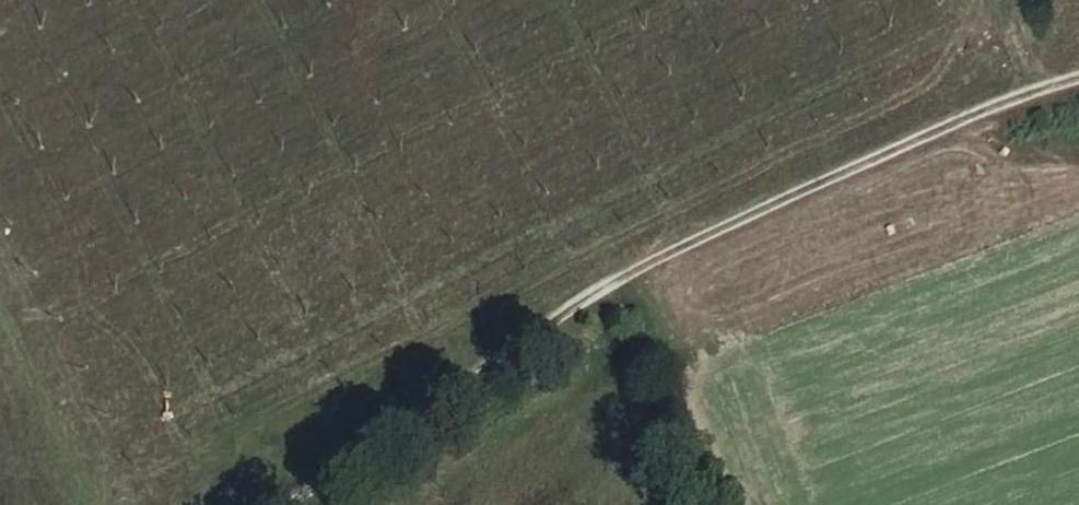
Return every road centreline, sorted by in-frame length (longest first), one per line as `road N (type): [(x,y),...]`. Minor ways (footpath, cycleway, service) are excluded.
road 1 (track): [(275,504),(518,339),(771,201),(1078,79)]

